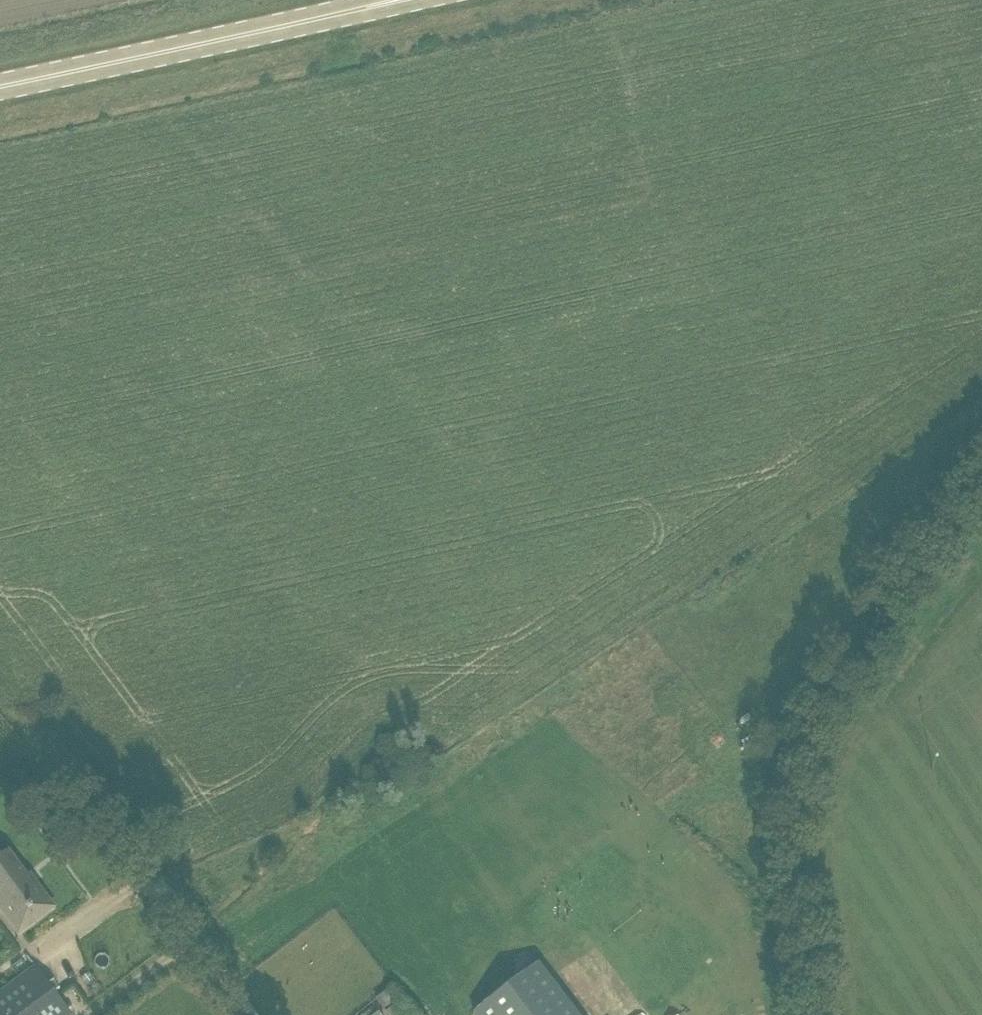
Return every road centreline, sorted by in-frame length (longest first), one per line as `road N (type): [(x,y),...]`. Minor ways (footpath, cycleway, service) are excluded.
road 1 (primary): [(0,89),(408,0)]
road 2 (unclassified): [(258,1014),(84,786)]

